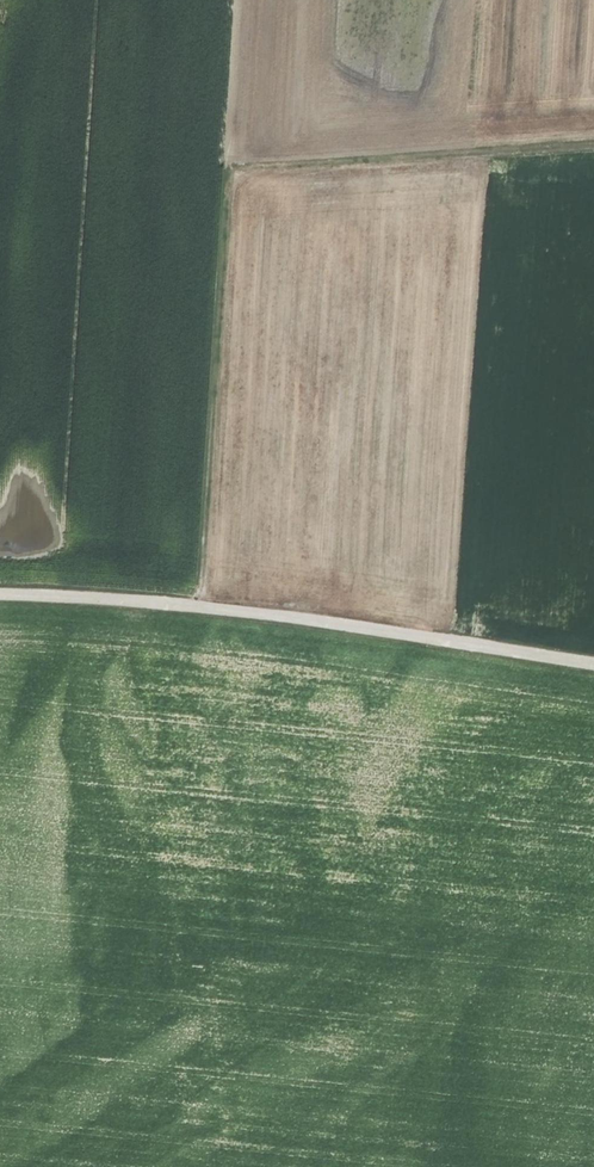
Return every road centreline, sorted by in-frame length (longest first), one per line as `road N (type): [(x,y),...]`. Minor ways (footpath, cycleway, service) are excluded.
road 1 (track): [(209,606),(233,169),(593,149)]
road 2 (track): [(0,595),(209,606),(593,660)]

